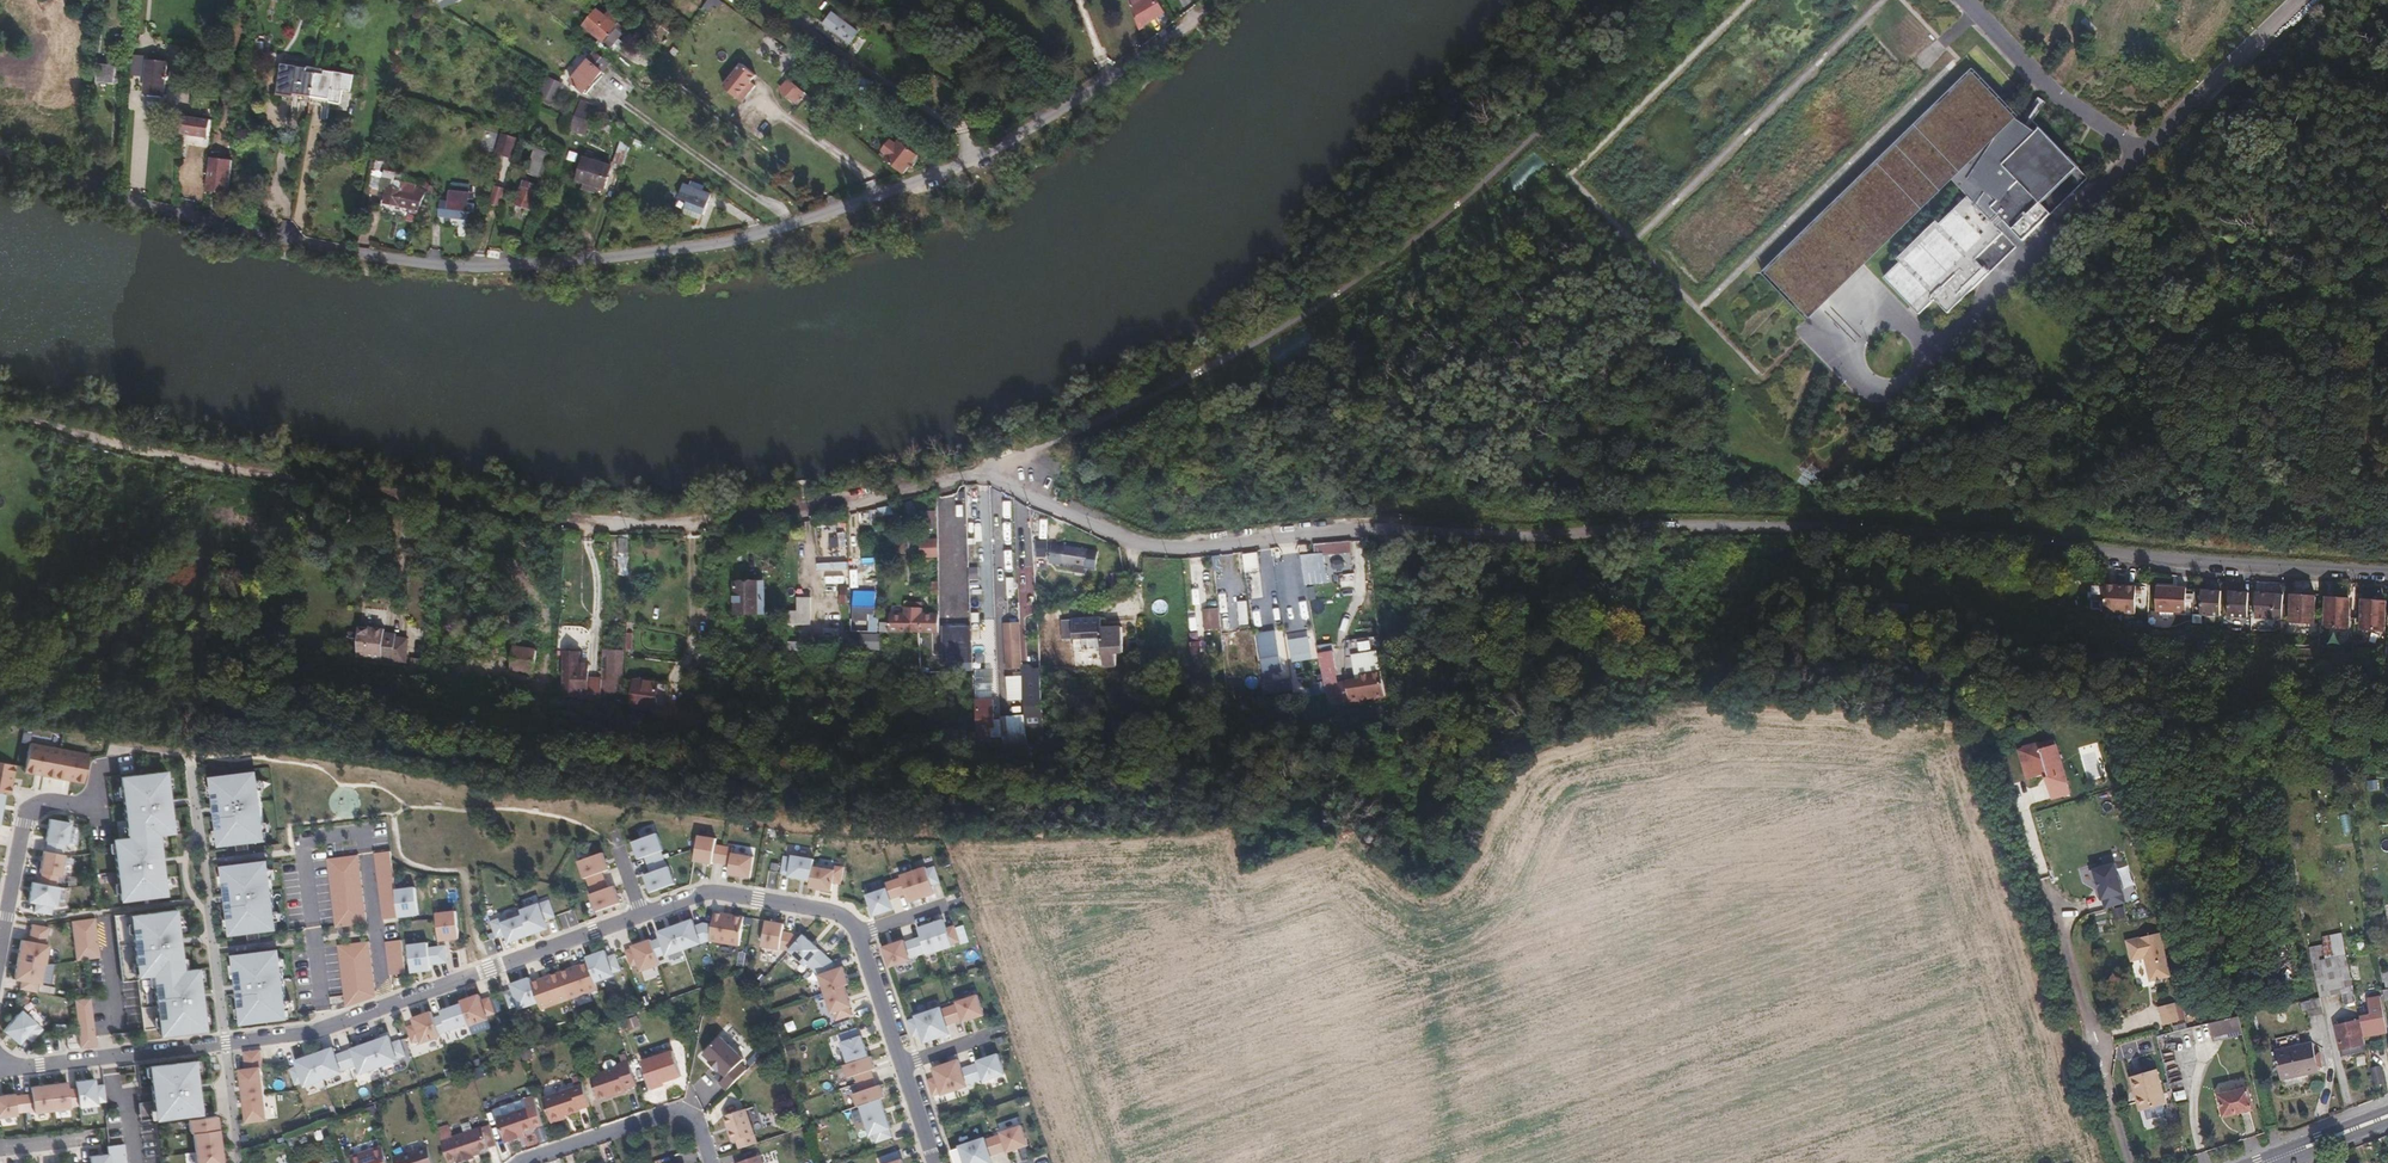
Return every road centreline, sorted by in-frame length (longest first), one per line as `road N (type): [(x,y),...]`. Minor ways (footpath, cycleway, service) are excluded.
road 1 (track): [(0,415),(289,477),(708,521),(971,473),(1331,300),(1565,108),(1661,0)]
road 2 (unclassified): [(971,473),(1146,546),(1408,529),(1543,544),(1675,528),(1911,536),(2100,558)]
road 3 (residential): [(0,152),(291,243),(432,265),(594,264),(803,233),(1027,132)]
road 4 (residential): [(642,913),(318,1035),(0,1065)]
road 5 (residential): [(2100,558),(2387,576)]
road 6 (residential): [(861,935),(836,911),(706,889),(642,913)]
road 7 (residential): [(0,975),(29,812),(52,802),(95,805)]
road 8 (residential): [(711,1162),(692,1109),(529,1162)]
road 9 (residential): [(903,1063),(861,935)]

